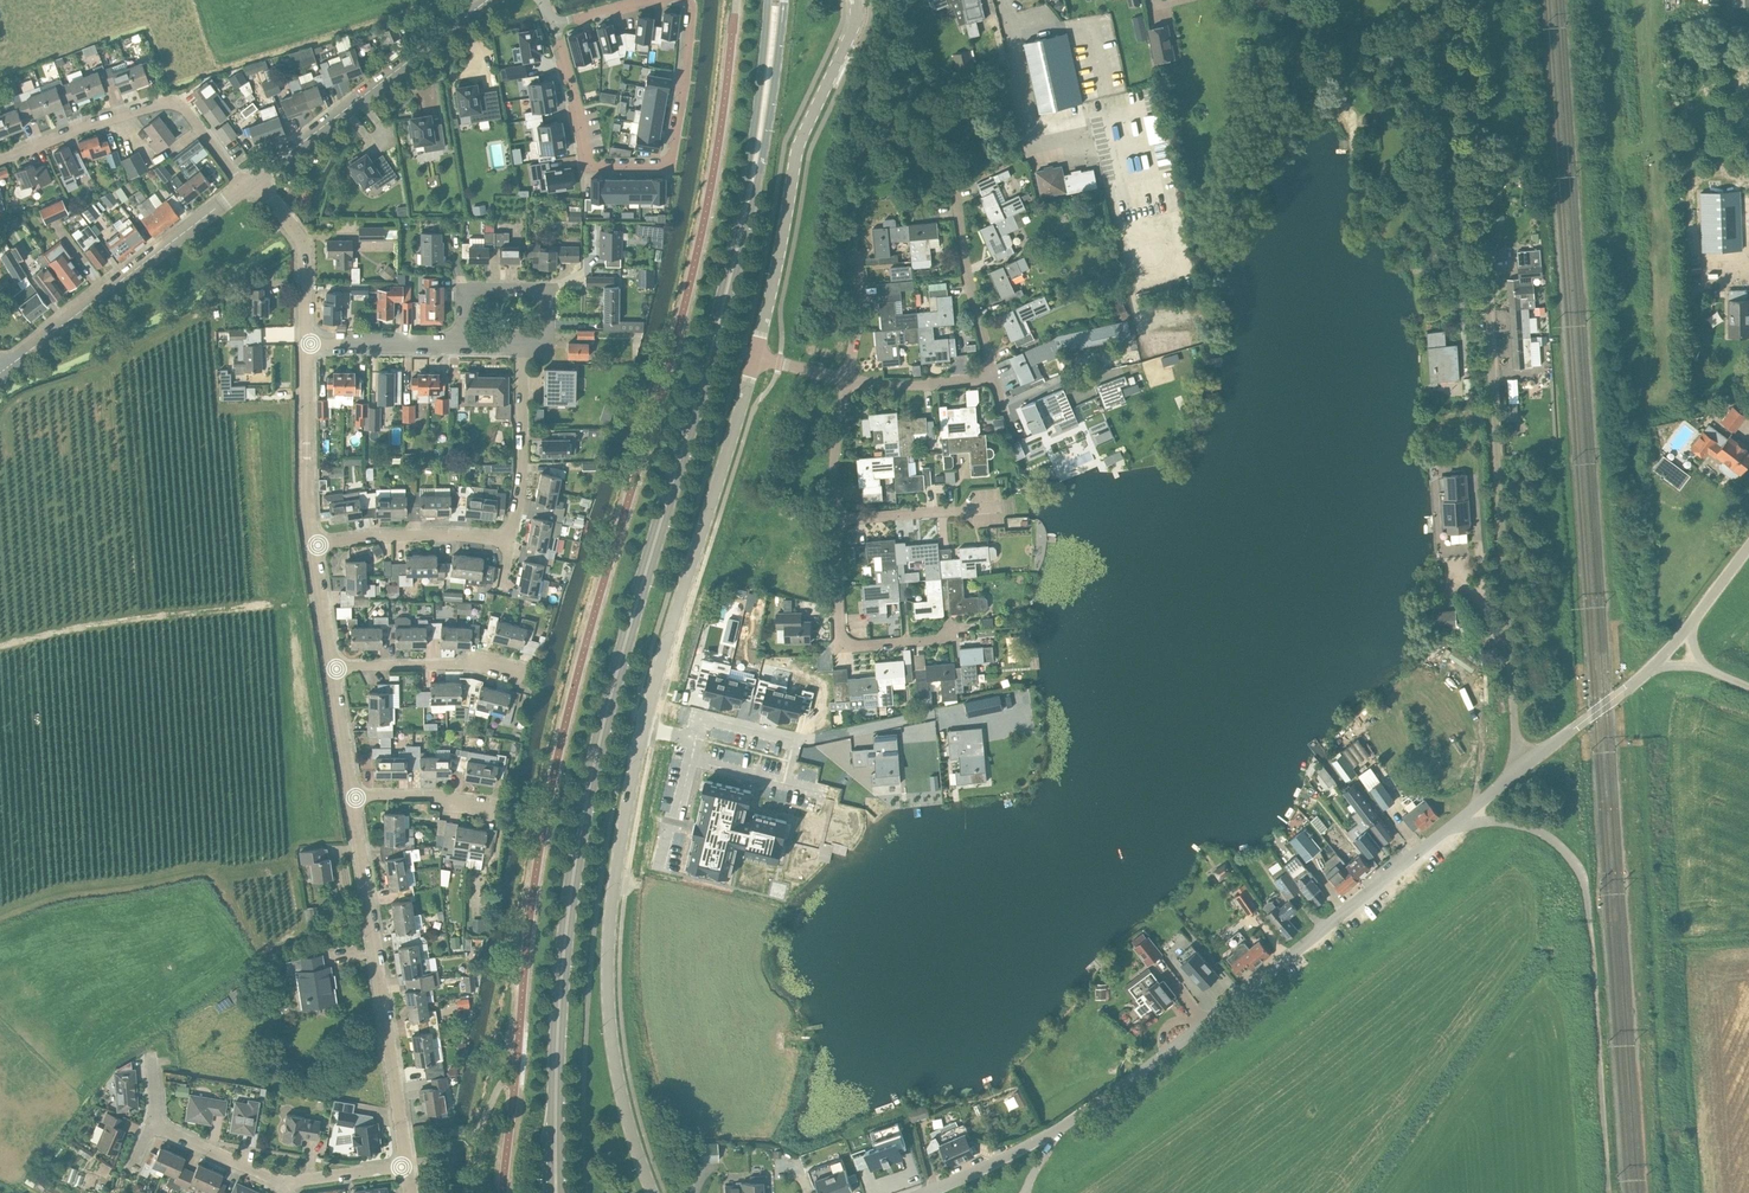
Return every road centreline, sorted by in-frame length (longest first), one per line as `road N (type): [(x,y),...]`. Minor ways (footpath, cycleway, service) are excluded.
road 1 (secondary): [(555,1160),(562,980),(585,803),(734,264),(773,37)]
road 2 (residential): [(1519,771),(1465,0)]
road 3 (unclassified): [(1519,771),(1200,1029),(1061,1127)]
road 4 (track): [(1669,1192),(1633,684)]
road 5 (unclassified): [(644,726),(622,833),(608,972),(619,1082),(653,1192)]
road 6 (unclassified): [(756,356),(644,726)]
road 7 (residential): [(687,0),(694,5),(669,165),(589,165),(559,38)]
road 8 (unclassified): [(756,356),(798,146),(858,18),(857,0)]
road 9 (unclassified): [(406,1165),(352,797)]
road 10 (unclassified): [(0,366),(245,186)]
road 11 (residential): [(0,157),(171,100),(245,186)]
road 12 (unclassified): [(255,179),(480,0)]
road 13 (track): [(0,646),(129,619),(269,604)]
road 14 (residential): [(953,630),(855,646),(843,640),(835,518)]
road 15 (residential): [(521,347),(550,347),(551,291),(462,290),(461,346)]
road 16 (unclassified): [(314,544),(307,342)]
road 17 (residential): [(314,544),(451,535),(510,542)]
road 18 (residential): [(510,542),(522,474),(521,347)]
road 19 (residential): [(994,380),(956,193)]
road 20 (residential): [(521,674),(466,662),(333,666)]
road 21 (unclassified): [(307,342),(305,248),(255,179)]
road 22 (unclassified): [(1653,667),(1519,771)]
road 23 (residential): [(835,518),(1000,507)]
road 24 (residential): [(307,342),(461,346)]
road 25 (unclassified): [(1061,1127),(925,1192)]
road 26 (residential): [(847,379),(894,385),(994,380)]
road 27 (residential): [(282,1184),(150,1125)]
road 28 (residential): [(492,805),(423,793),(352,797)]
road 29 (residential): [(835,518),(847,379)]
road 30 (unclassified): [(352,797),(333,666)]
road 31 (residential): [(847,379),(861,298),(857,250)]
road 32 (residential): [(797,735),(697,712),(692,736)]
road 33 (residential): [(406,1165),(282,1184)]
road 34 (unclassified): [(333,666),(314,544)]

